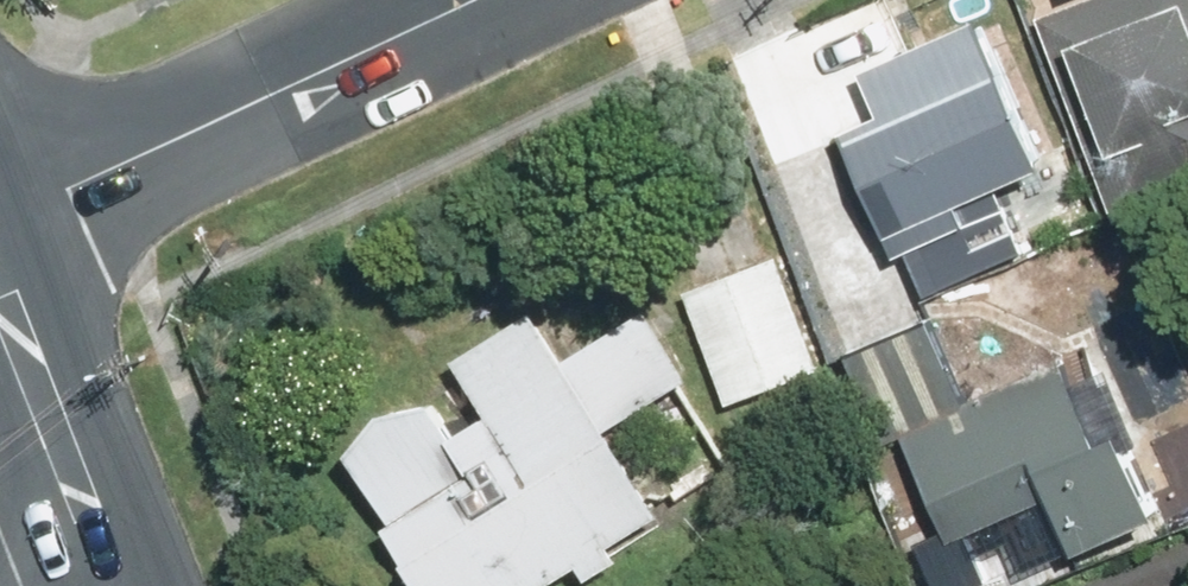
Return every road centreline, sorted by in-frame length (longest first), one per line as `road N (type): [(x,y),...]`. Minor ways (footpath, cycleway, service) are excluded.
road 1 (residential): [(442,0),(0,203)]
road 2 (residential): [(0,284),(85,585)]

